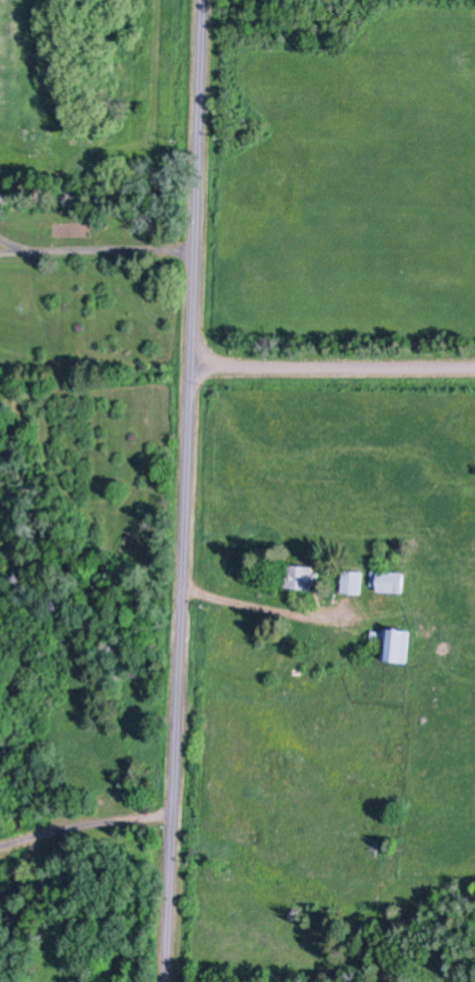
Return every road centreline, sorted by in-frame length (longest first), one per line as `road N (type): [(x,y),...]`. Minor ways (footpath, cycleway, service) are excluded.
road 1 (residential): [(202,0),(167,981)]
road 2 (residential): [(191,368),(474,366)]

